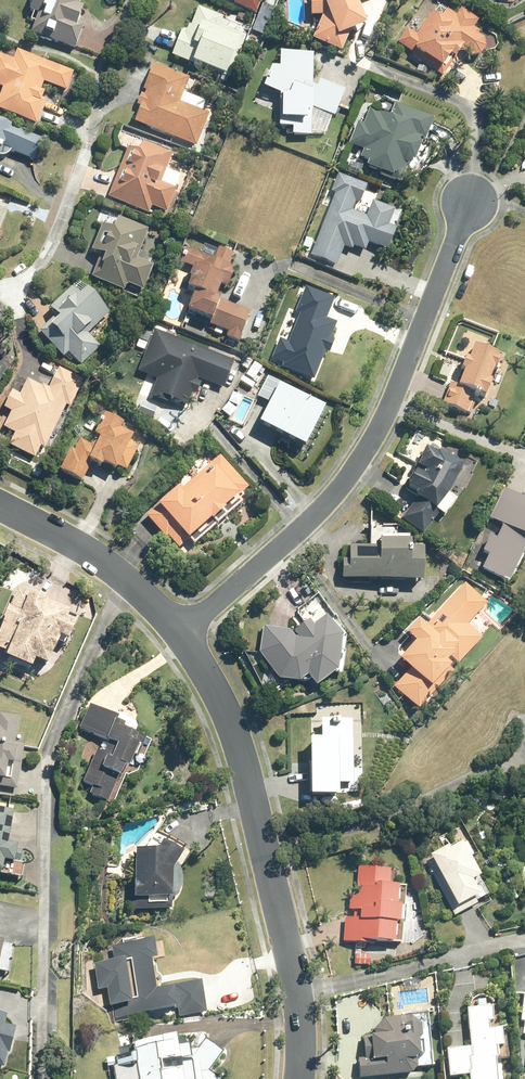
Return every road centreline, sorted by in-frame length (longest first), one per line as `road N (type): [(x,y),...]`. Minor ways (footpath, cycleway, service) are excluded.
road 1 (residential): [(470,202),(367,450),(341,487),(178,632)]
road 2 (residential): [(300,1078),(298,991),(236,735),(178,632)]
road 3 (residential): [(178,632),(98,558),(0,505)]
road 4 (residential): [(100,108),(50,252),(26,279),(0,287)]

